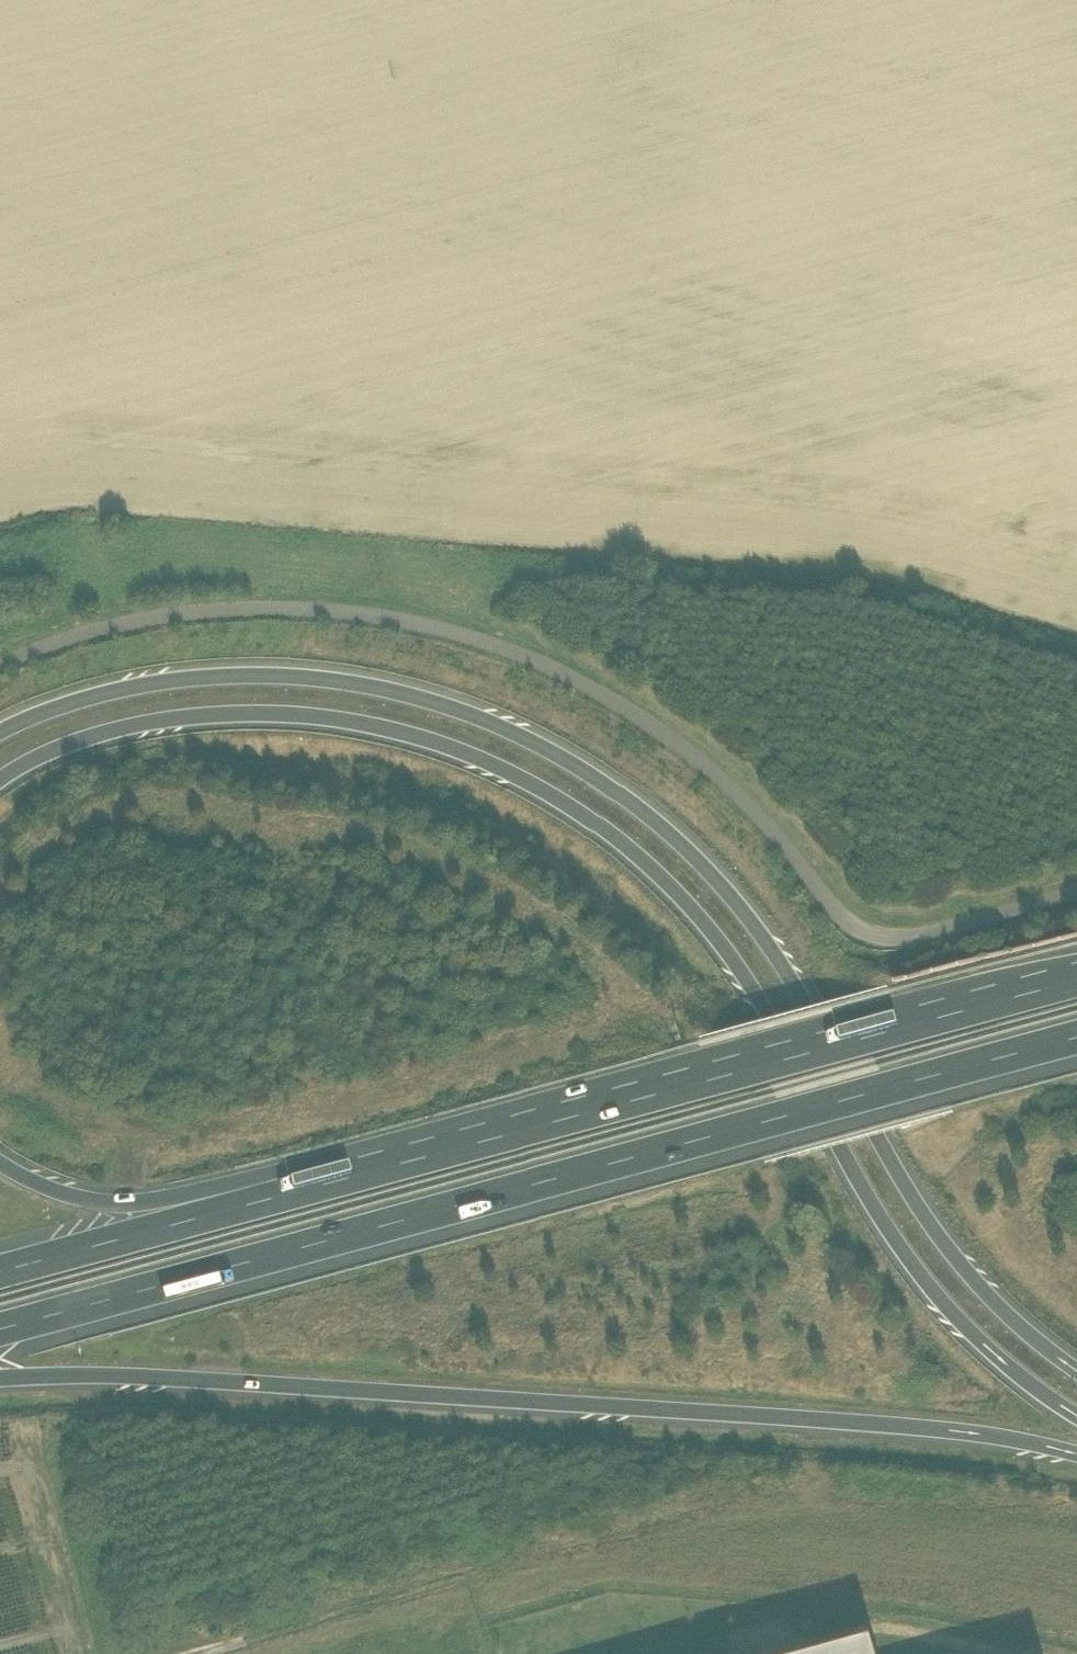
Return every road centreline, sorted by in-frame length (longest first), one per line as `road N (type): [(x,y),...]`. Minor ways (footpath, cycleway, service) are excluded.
road 1 (motorway): [(0,781),(47,752),(121,728),(267,711),(415,733),(551,792),(621,839),(702,918),(746,980),(848,1169),(927,1285),(994,1357),(1076,1415)]
road 2 (motorway): [(1076,1371),(997,1301),(925,1215),(793,976),(719,878),(651,813),(577,761),(451,702),(294,673),(151,680),(41,709),(0,729)]
road 3 (track): [(0,666),(75,637),(192,614),(375,619),(532,662),(626,708),(691,751),(759,813),(833,906),(876,935),(930,936),(1076,889)]
road 4 (motorway): [(0,1328),(1076,1044)]
road 5 (motorway): [(0,1376),(199,1379),(874,1422),(1076,1452)]
road 6 (motorway): [(1076,984),(214,1214)]
road 7 (track): [(729,1508),(200,1653)]
road 8 (motorway): [(214,1214),(87,1200),(0,1162)]
road 9 (motorway): [(214,1214),(0,1271)]

